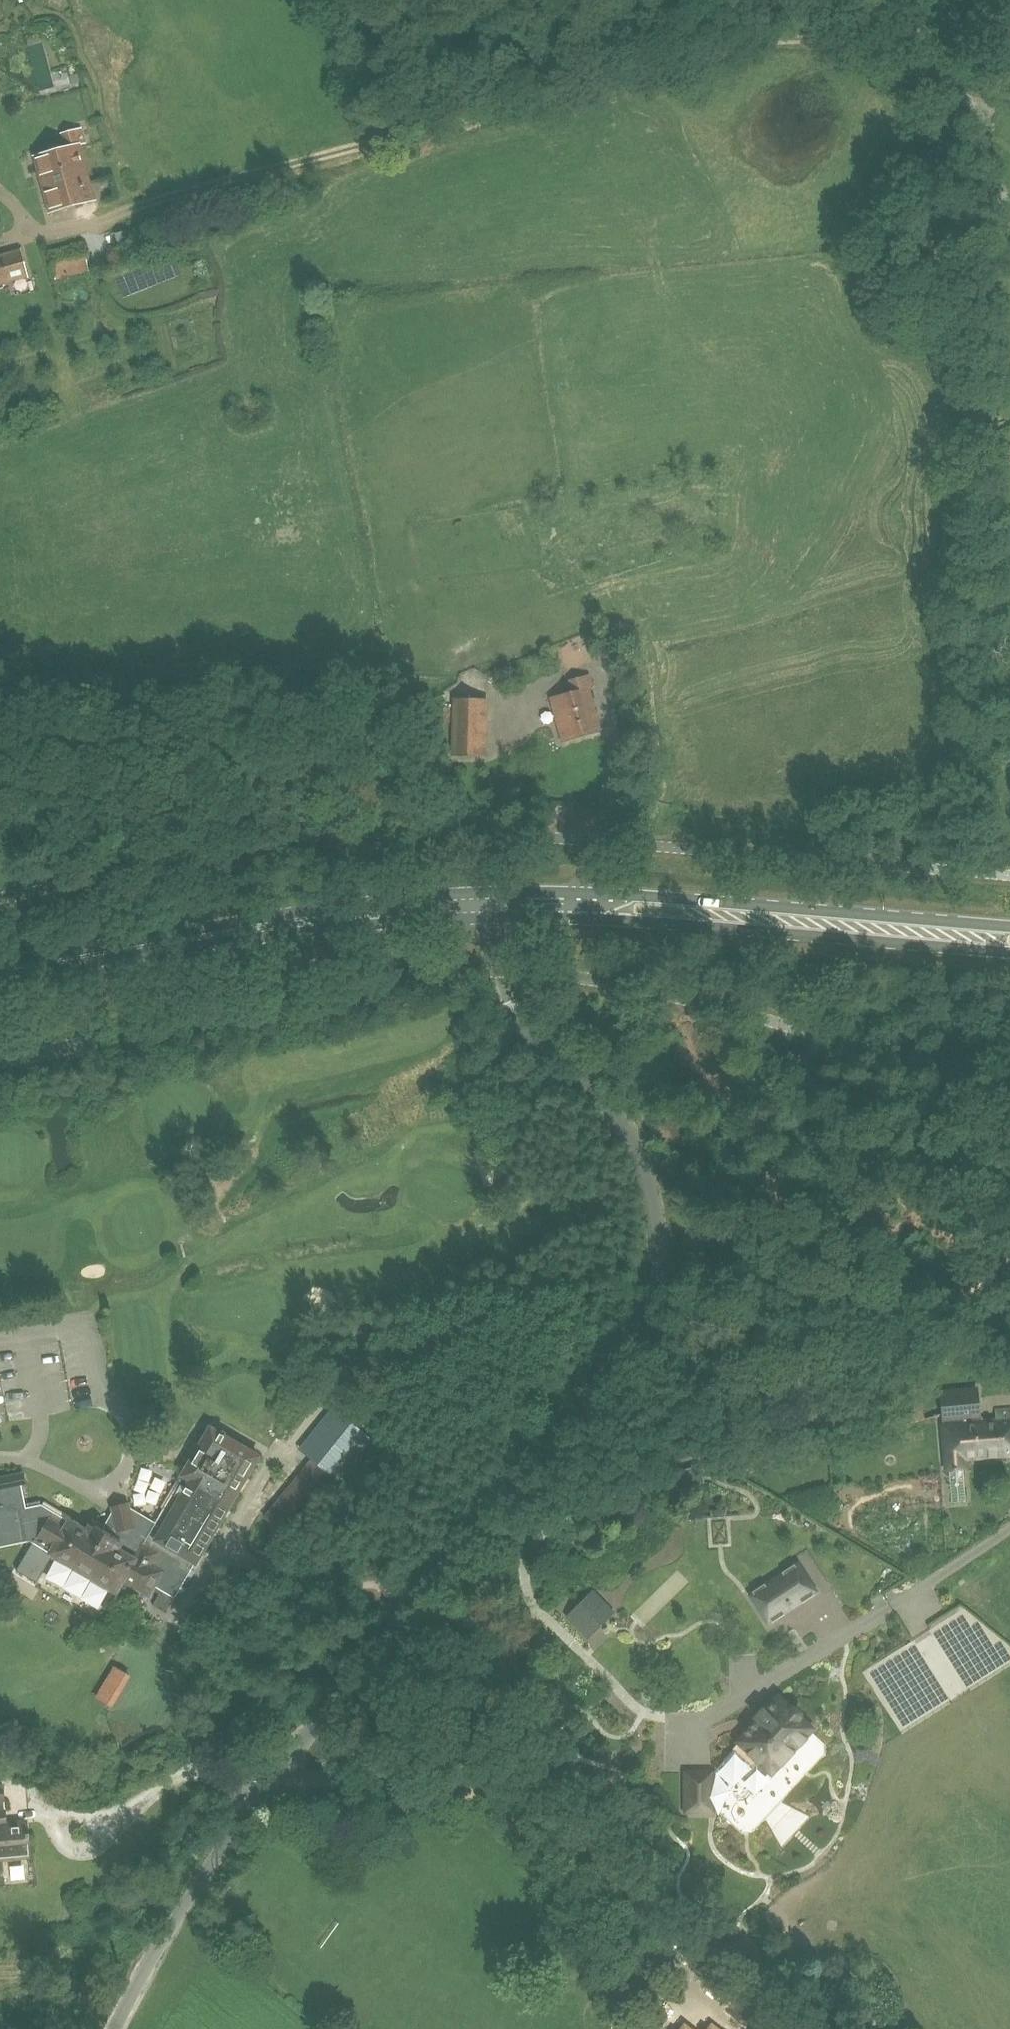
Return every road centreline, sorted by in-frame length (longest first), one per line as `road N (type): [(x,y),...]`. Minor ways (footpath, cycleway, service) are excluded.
road 1 (unclassified): [(107,2028),(299,1758),(634,1336),(644,1311),(655,1259),(653,1197),(600,1101),(540,1052),(515,1018),(493,905)]
road 2 (primary): [(1009,939),(584,902),(493,905)]
road 3 (primary): [(0,971),(290,923),(493,905)]
road 4 (unclassified): [(1009,219),(977,141),(988,107),(1009,91)]

